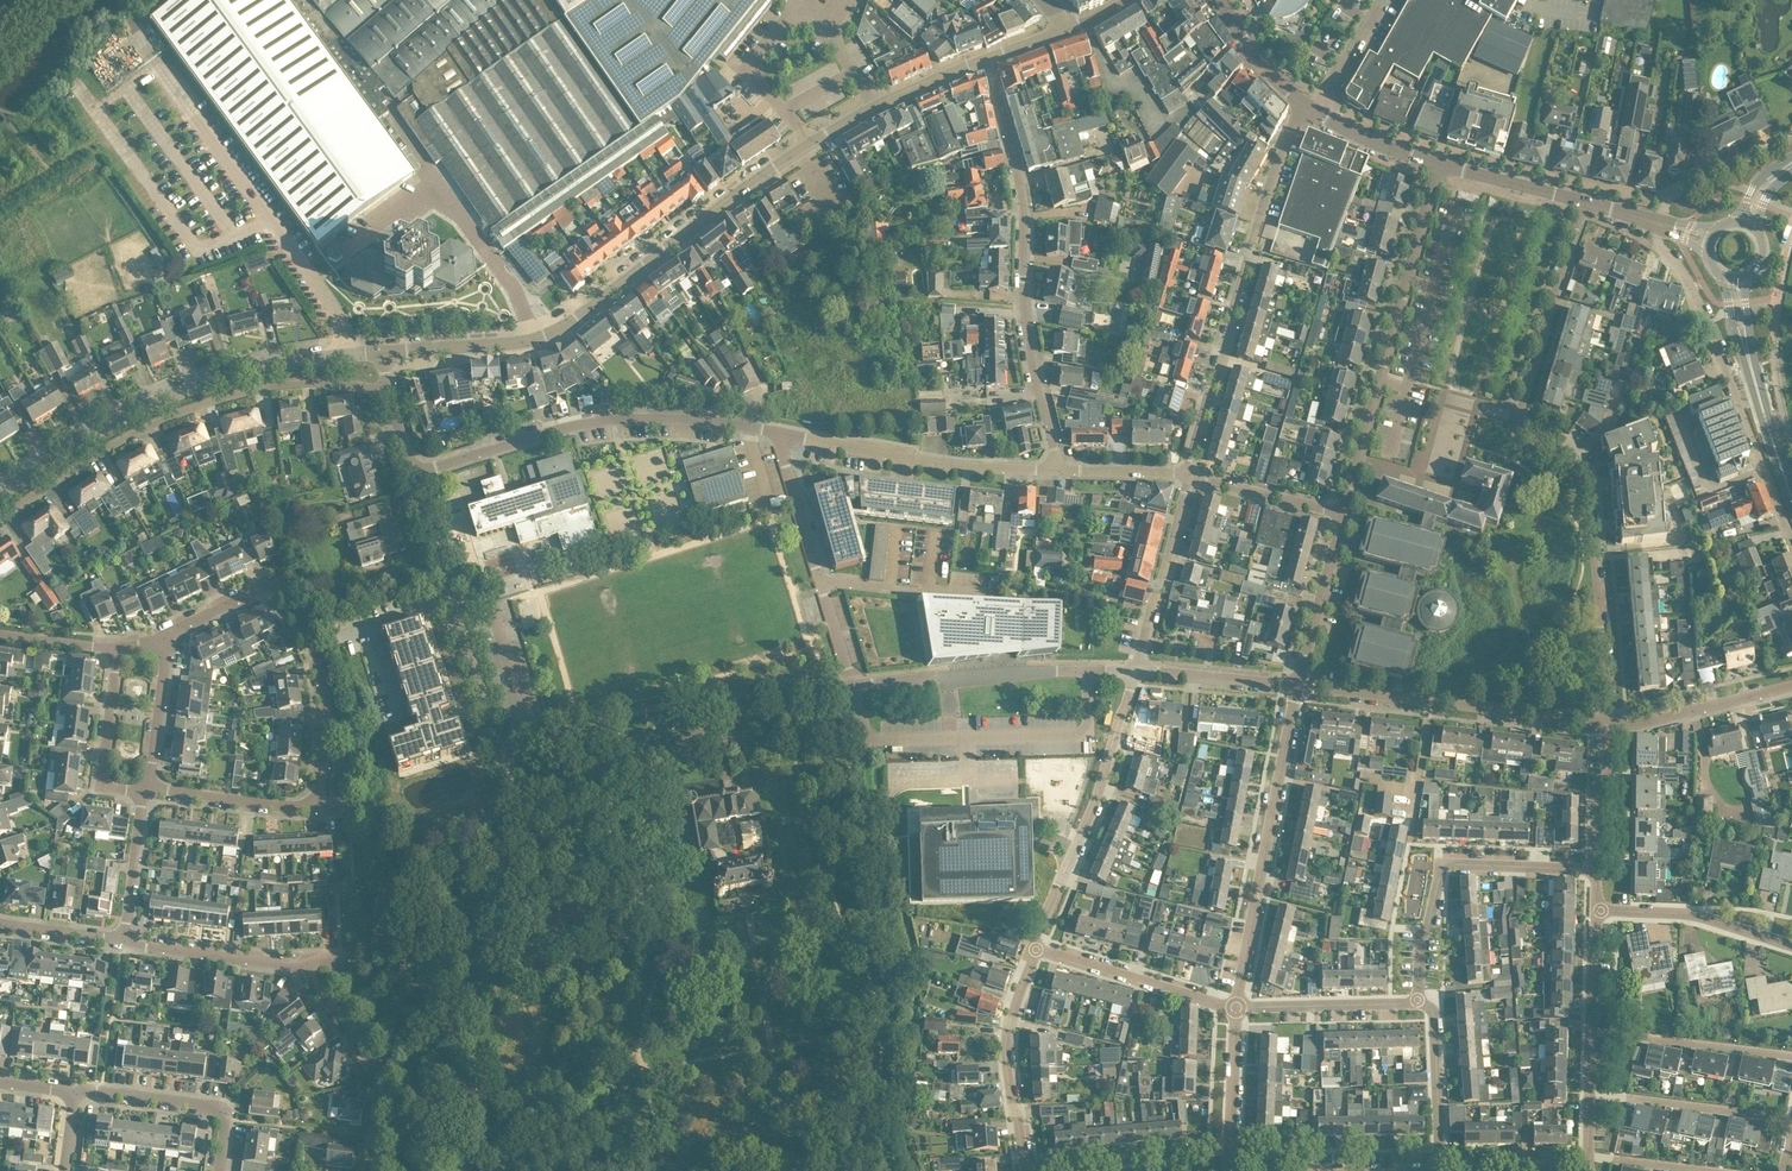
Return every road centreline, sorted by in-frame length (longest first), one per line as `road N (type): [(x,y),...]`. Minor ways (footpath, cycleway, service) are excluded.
road 1 (residential): [(385,352),(512,343),(560,330),(804,146),(988,59)]
road 2 (residential): [(1610,718),(1598,488),(1572,448),(1532,433),(1521,414),(1585,202)]
road 3 (residential): [(785,434),(783,451),(854,684),(1137,669)]
road 4 (residential): [(146,790),(306,806),(321,785),(317,656),(292,594),(267,585),(167,636)]
road 5 (residential): [(1059,469),(1033,359),(1013,150),(988,59)]
road 6 (residential): [(0,494),(60,452),(178,392),(266,368),(385,352)]
road 7 (residential): [(1300,106),(1188,475)]
road 8 (residential): [(785,434),(726,423),(612,420),(554,428),(414,473)]
road 9 (residential): [(1343,514),(1438,167)]
road 10 (residential): [(1791,540),(1701,306),(1663,250),(1659,226)]
road 11 (residential): [(1235,1007),(1299,687)]
road 12 (residential): [(1610,718),(1299,687)]
road 13 (unclassified): [(414,473),(503,761)]
road 14 (residential): [(1032,947),(1094,801),(1137,669)]
road 15 (residential): [(1418,999),(1422,936),(1442,869),(1592,866)]
road 16 (residential): [(1059,469),(965,467),(785,434)]
road 17 (track): [(748,914),(792,1170)]
road 18 (residential): [(379,1170),(387,1084),(379,1063),(297,964)]
road 19 (residential): [(1024,1170),(1006,1044),(1032,947)]
road 20 (residential): [(1235,1007),(1032,947)]
road 21 (residential): [(222,1170),(222,1111),(75,1090)]
road 22 (residential): [(1791,1058),(1591,1027)]
road 23 (residential): [(1791,1120),(1591,1091)]
road 24 (residential): [(1188,475),(1137,669)]
road 25 (residential): [(1241,1170),(1439,1168)]
road 26 (residential): [(1791,948),(1691,917),(1600,910)]
road 27 (residential): [(1610,718),(1637,723),(1791,686)]
road 28 (residential): [(1418,999),(1235,1007)]
road 29 (residential): [(115,647),(101,772),(107,786),(146,790)]
road 30 (residential): [(1299,687),(1343,514)]
road 31 (residential): [(1439,1168),(1434,1011),(1418,999)]
road 32 (residential): [(297,964),(125,941)]
road 33 (residential): [(1791,135),(1672,196),(1659,226)]
road 34 (residential): [(1229,1170),(1235,1007)]
road 35 (residential): [(1299,687),(1137,669)]
road 36 (residential): [(1343,514),(1188,475)]
road 37 (residential): [(146,790),(167,636)]
road 38 (residential): [(125,941),(146,790)]
road 39 (residential): [(1438,167),(1370,146),(1300,106)]
road 40 (residential): [(1585,202),(1438,167)]
road 41 (residential): [(1592,866),(1597,798),(1610,769),(1610,718)]
road 42 (residential): [(1439,1168),(1589,1165)]
road 43 (tertiary): [(1791,493),(1749,360)]
road 44 (residential): [(1300,106),(1216,0)]
road 45 (residential): [(1188,475),(1059,469)]
road 46 (residential): [(125,941),(0,924)]
road 47 (unclassified): [(385,352),(388,390),(414,473)]
road 48 (residential): [(1711,1170),(1588,1149)]

